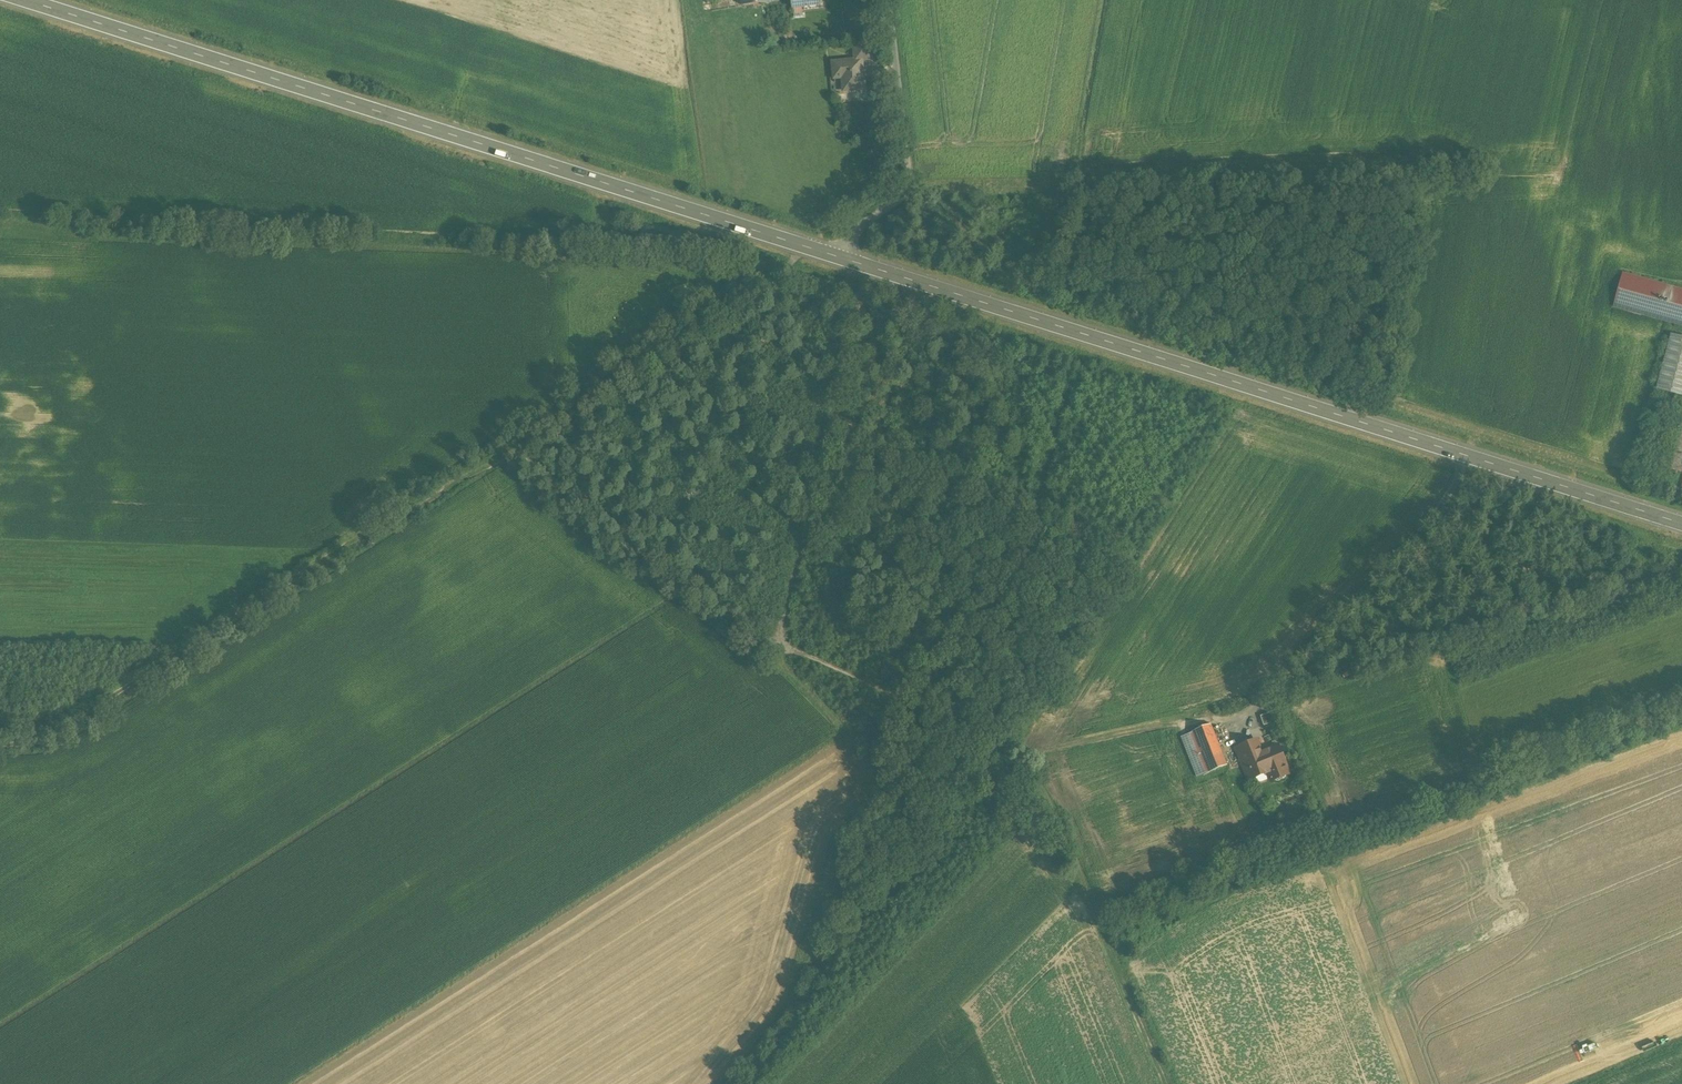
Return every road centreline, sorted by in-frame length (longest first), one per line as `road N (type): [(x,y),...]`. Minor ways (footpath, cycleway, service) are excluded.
road 1 (secondary): [(842,259),(1681,523)]
road 2 (secondary): [(22,0),(842,259)]
road 3 (track): [(517,449),(62,736),(0,746)]
road 4 (track): [(780,633),(865,266)]
road 5 (track): [(825,253),(799,286),(517,449)]
road 6 (track): [(780,633),(517,449)]
road 7 (unclassified): [(842,259),(894,204),(907,169),(889,0)]
road 8 (track): [(1019,758),(780,633)]

